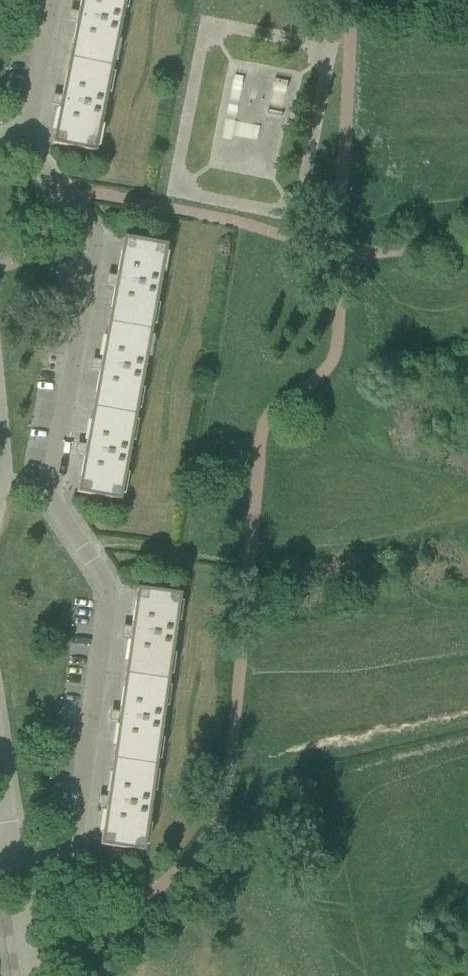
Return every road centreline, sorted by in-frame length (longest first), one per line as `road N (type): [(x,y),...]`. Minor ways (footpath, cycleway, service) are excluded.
road 1 (residential): [(74,811),(108,598),(50,489),(92,238),(33,156),(25,130)]
road 2 (residential): [(25,130),(52,0)]
road 3 (residential): [(30,975),(11,855)]

